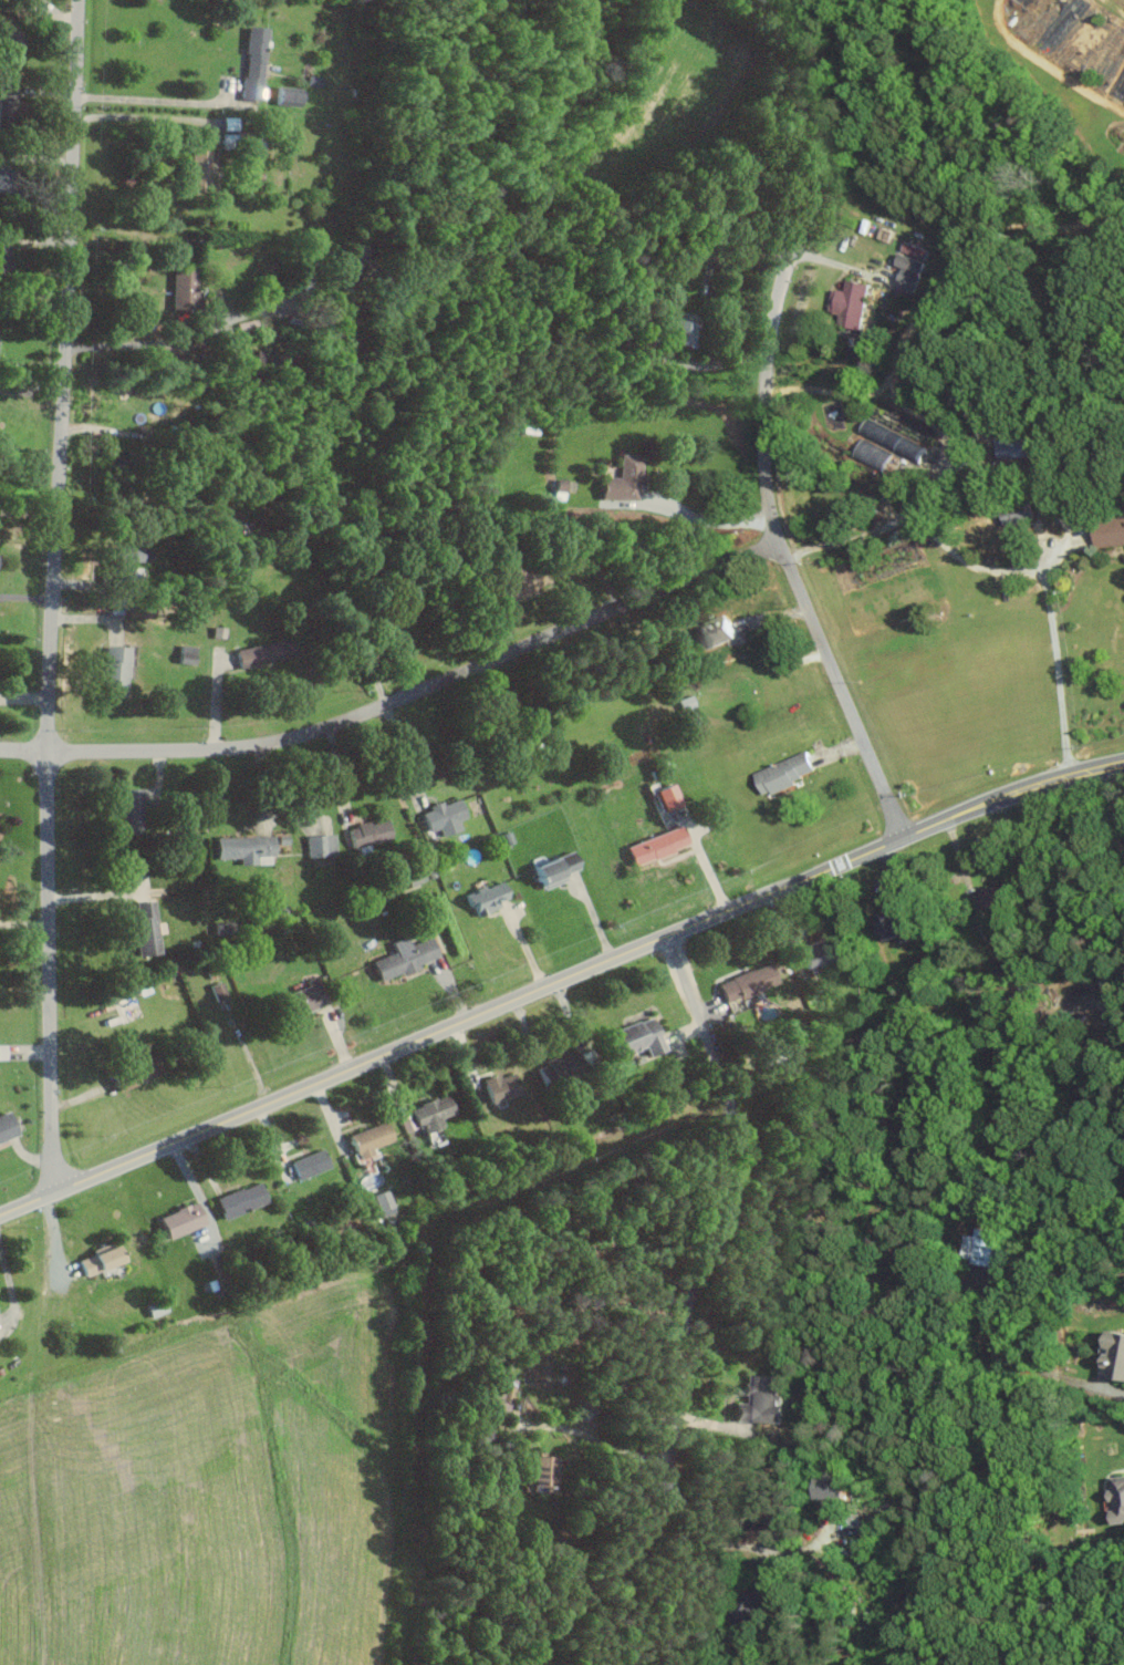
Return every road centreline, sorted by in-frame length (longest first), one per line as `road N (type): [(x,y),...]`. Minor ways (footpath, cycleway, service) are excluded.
road 1 (secondary): [(0,1215),(984,802),(1123,761)]
road 2 (residential): [(54,1195),(48,752),(79,0)]
road 3 (residential): [(669,937),(726,1083),(735,1131),(730,1176),(690,1302),(672,1469),(632,1550),(522,1664)]
road 4 (residential): [(0,750),(211,749),(292,738),(710,569)]
road 5 (residential): [(903,836),(768,499),(767,378),(794,231)]
road 6 (residential): [(710,569),(748,554),(842,544),(917,524),(975,563),(1030,573),(1050,598),(1065,775)]

